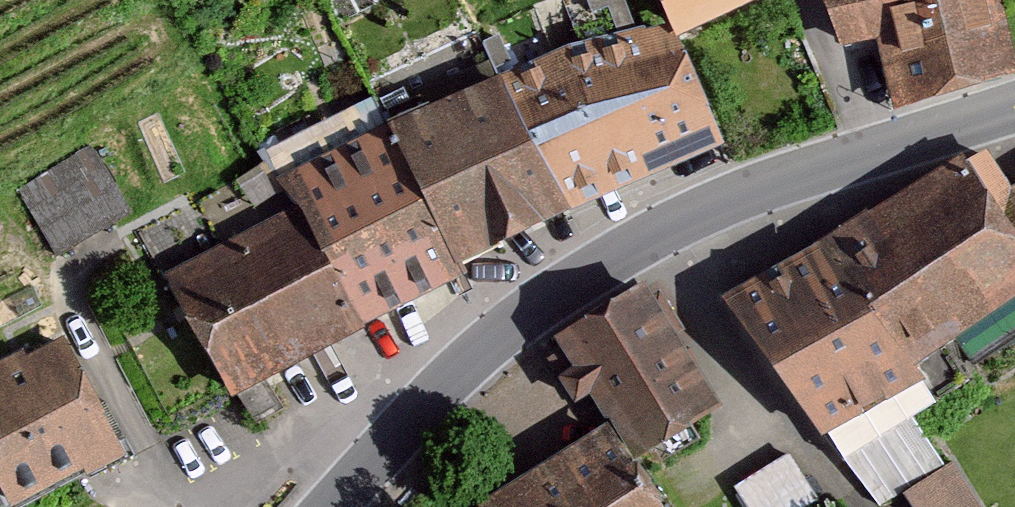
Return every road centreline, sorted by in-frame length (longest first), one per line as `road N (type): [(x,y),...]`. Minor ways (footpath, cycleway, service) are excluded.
road 1 (tertiary): [(331,506),(462,367),(586,274),(772,183),(1014,107)]

